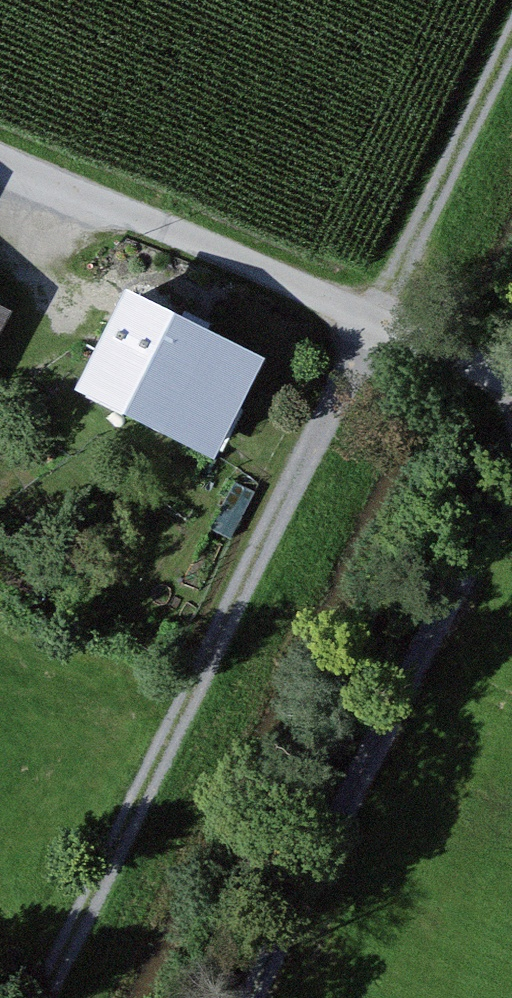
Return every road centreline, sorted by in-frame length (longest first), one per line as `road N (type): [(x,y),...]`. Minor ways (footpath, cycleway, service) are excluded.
road 1 (track): [(48,997),(511,52)]
road 2 (track): [(511,487),(256,997)]
road 3 (track): [(511,380),(0,151)]

